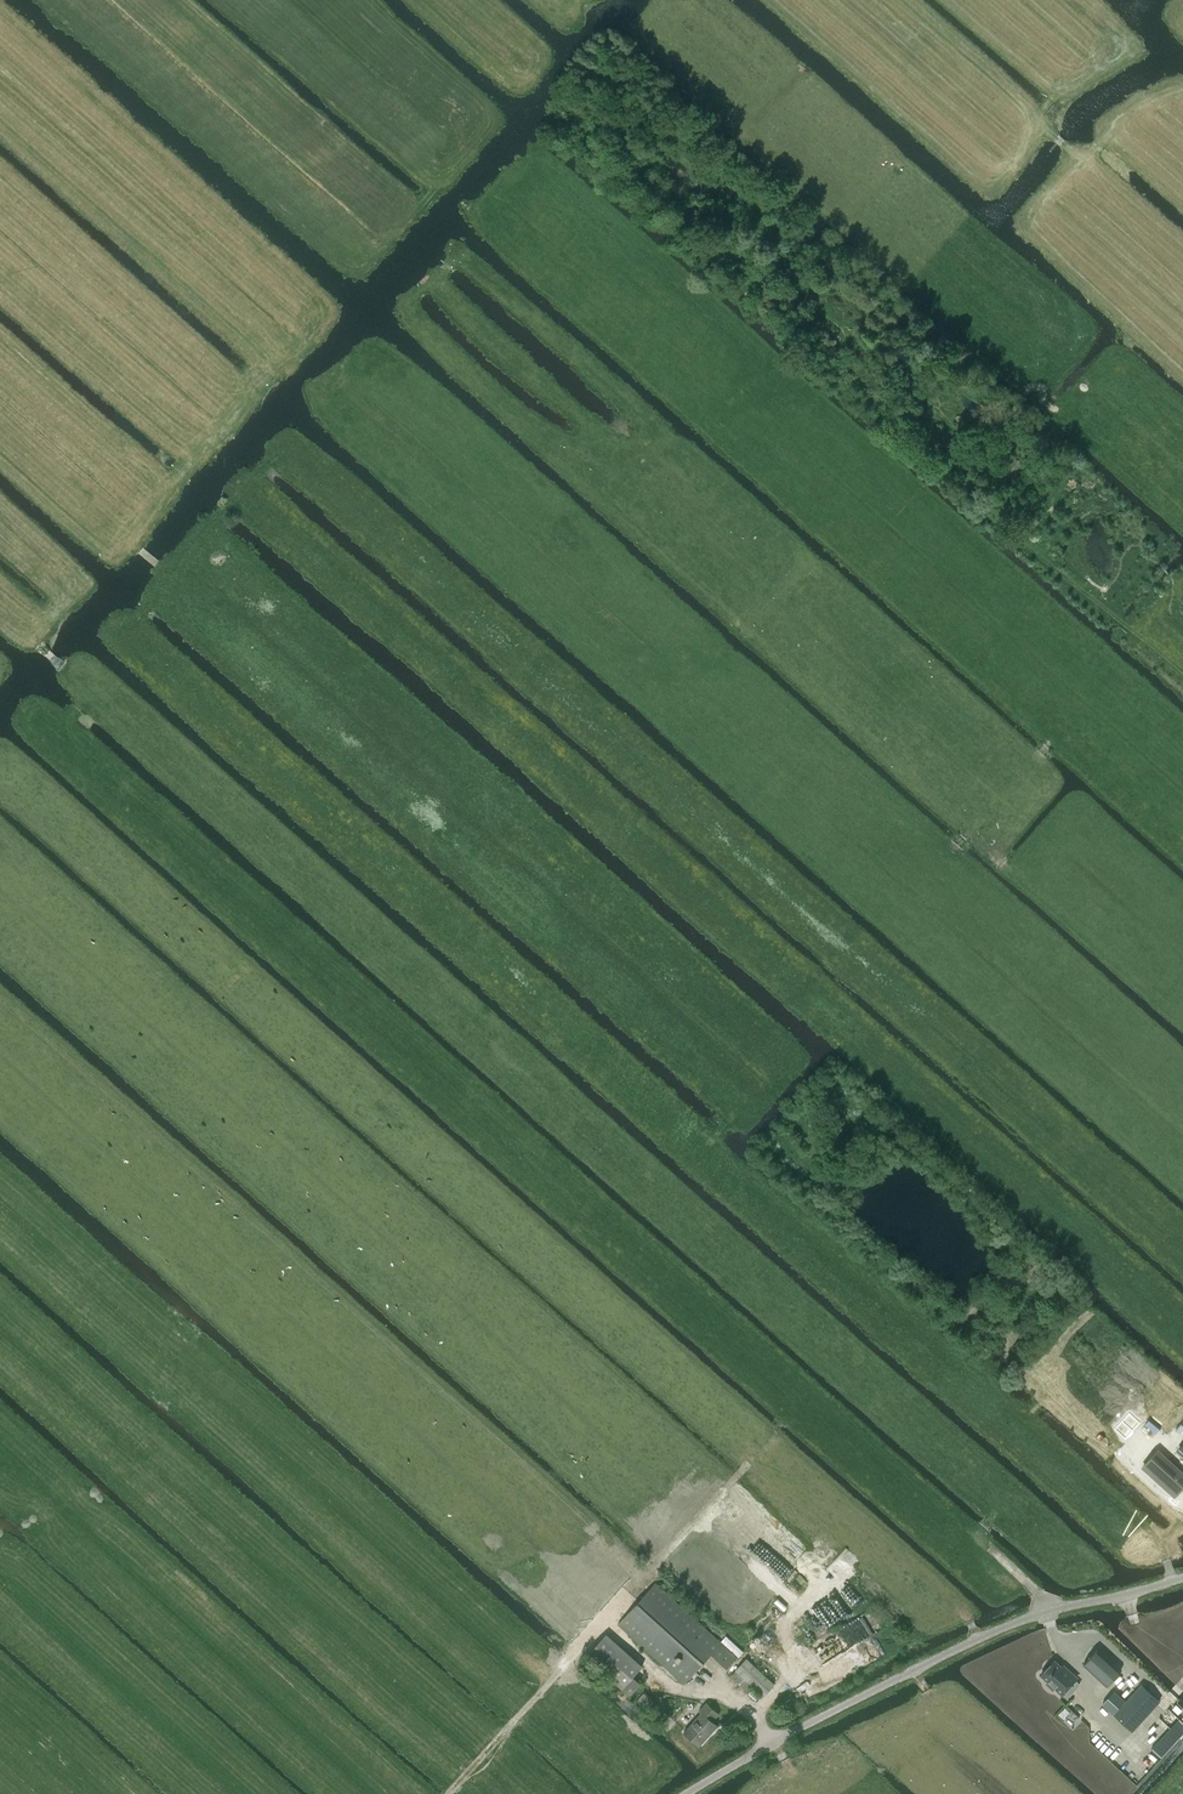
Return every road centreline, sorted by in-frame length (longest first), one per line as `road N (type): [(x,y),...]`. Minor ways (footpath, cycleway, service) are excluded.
road 1 (unclassified): [(687,1793),(985,1635),(1182,1579)]
road 2 (track): [(1182,675),(1007,531),(991,503)]

